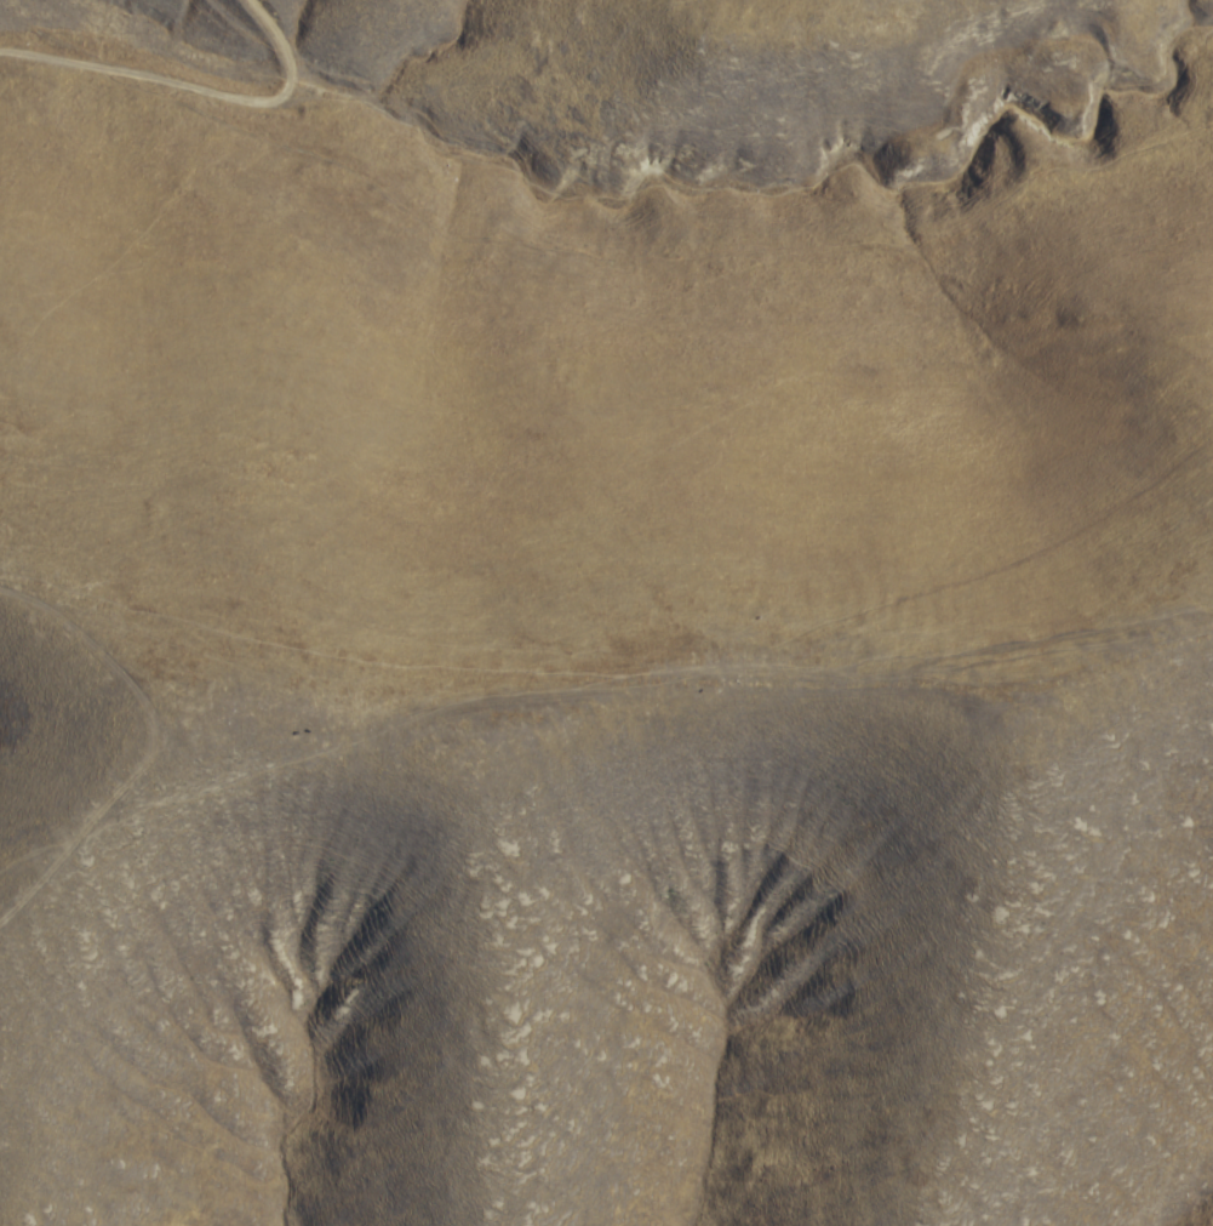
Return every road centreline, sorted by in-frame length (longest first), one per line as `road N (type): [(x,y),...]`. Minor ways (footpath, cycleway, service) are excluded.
road 1 (track): [(0,101),(95,104),(290,161),(366,149),(410,98),(384,55),(272,0)]

